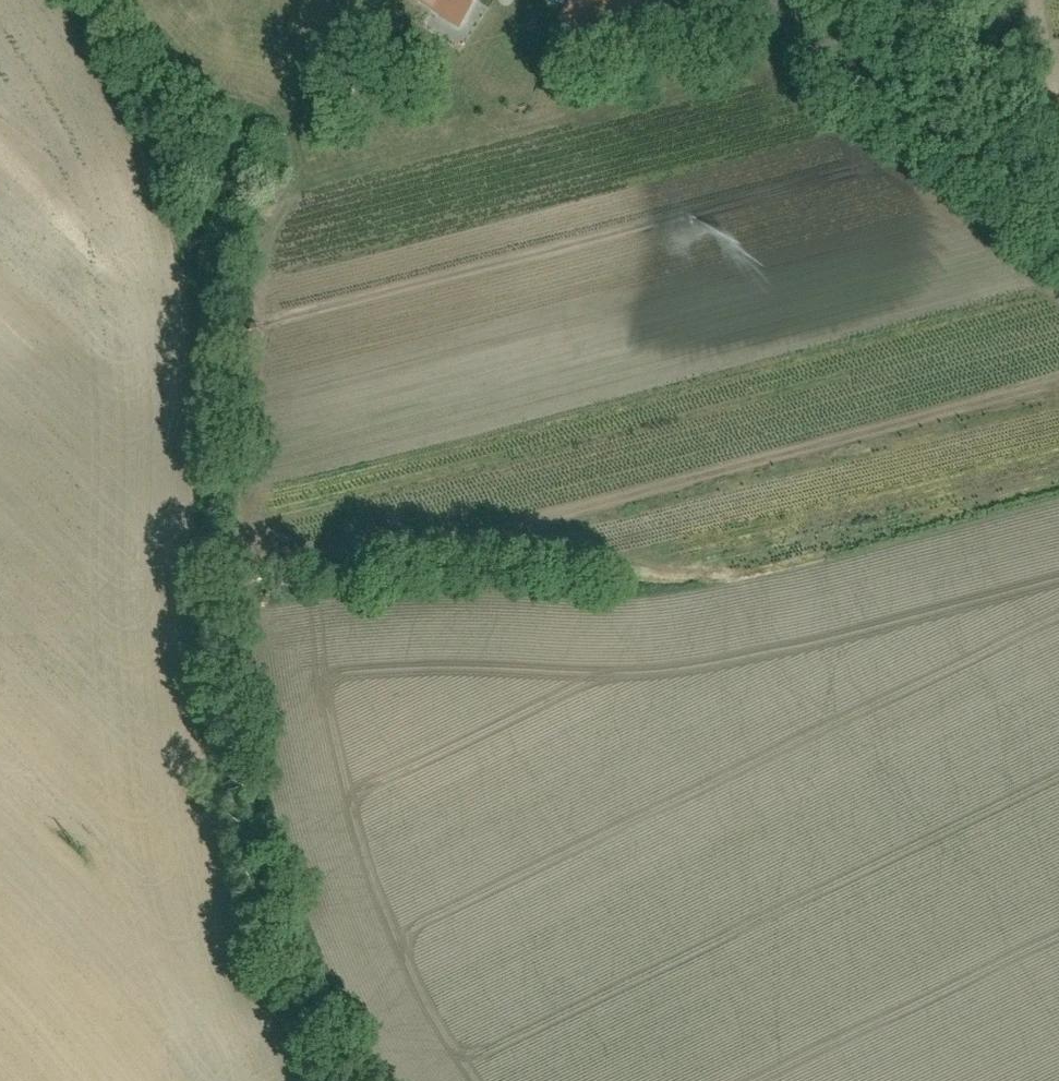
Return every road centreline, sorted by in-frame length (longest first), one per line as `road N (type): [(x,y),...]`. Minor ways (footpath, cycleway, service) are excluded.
road 1 (unclassified): [(796,0),(901,103),(1058,220)]

